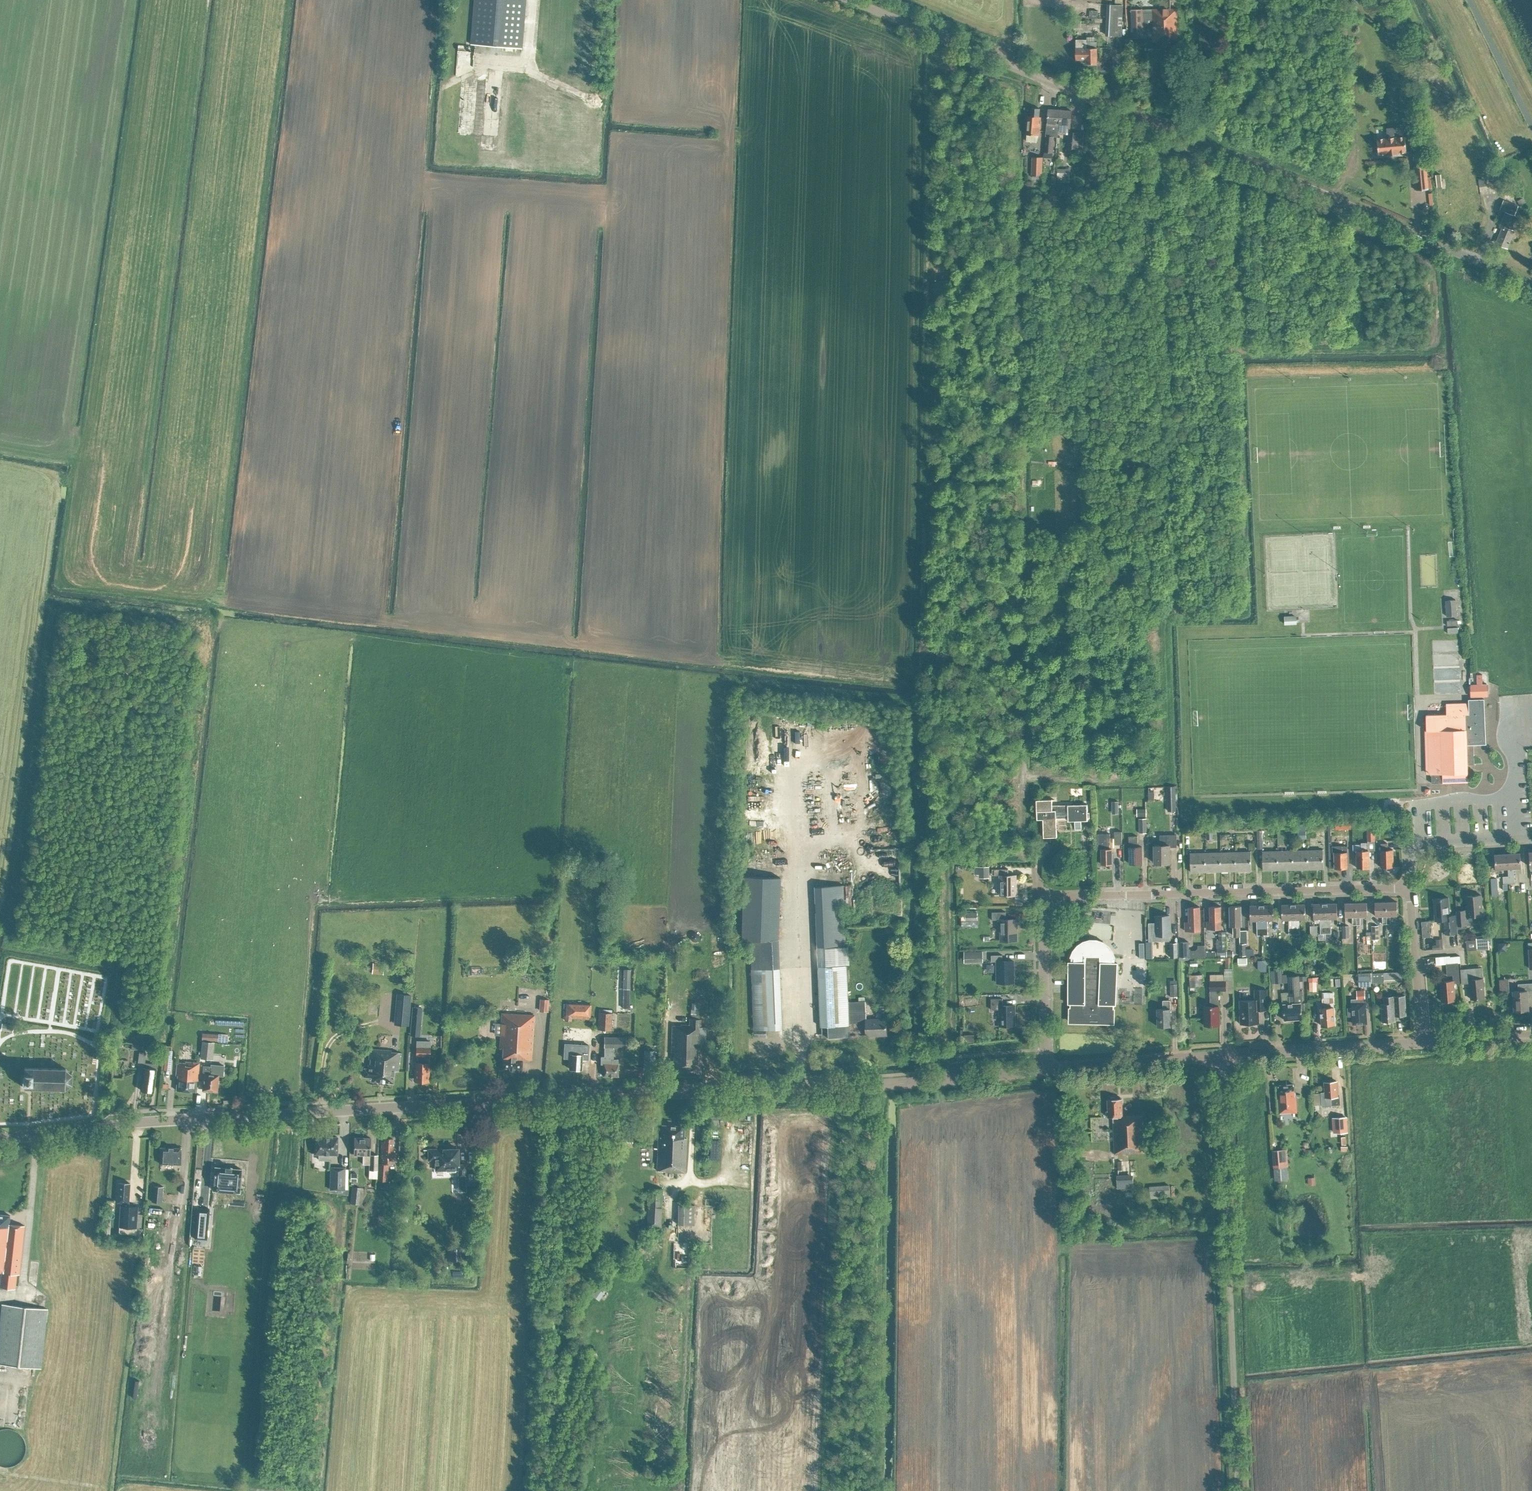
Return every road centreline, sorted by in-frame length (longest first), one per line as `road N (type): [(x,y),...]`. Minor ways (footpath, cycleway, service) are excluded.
road 1 (tertiary): [(0,1137),(131,1121),(1047,1069)]
road 2 (unclassified): [(1531,286),(848,0)]
road 3 (residential): [(1047,1069),(1044,910),(1056,896),(1410,888)]
road 4 (unclassified): [(1221,1057),(1238,1490)]
road 5 (tertiary): [(1221,1057),(1423,1042)]
road 6 (tertiary): [(1047,1069),(1221,1057)]
road 7 (residential): [(1410,888),(1408,845),(1531,837)]
road 8 (residential): [(1423,1042),(1410,888)]
road 9 (unclassified): [(1531,127),(1469,0)]

